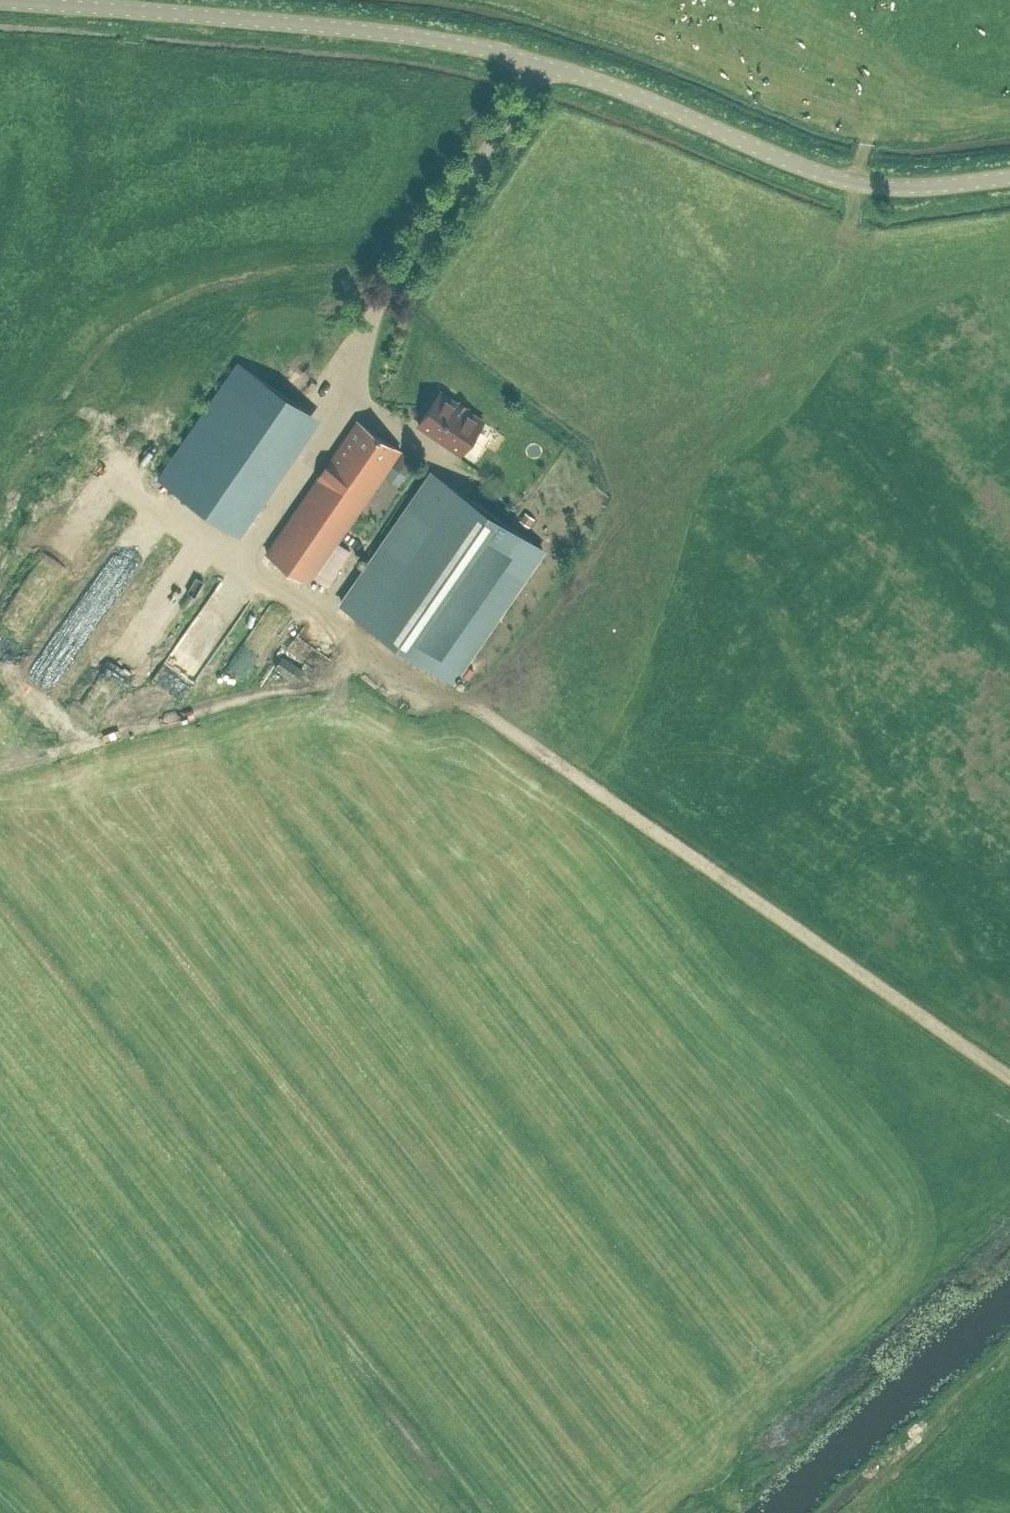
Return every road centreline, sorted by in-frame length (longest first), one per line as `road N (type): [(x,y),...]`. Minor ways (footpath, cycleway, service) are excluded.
road 1 (unclassified): [(0,0),(421,36),(614,86),(851,179),(906,186),(1009,176)]
road 2 (track): [(339,621),(1009,1078)]

